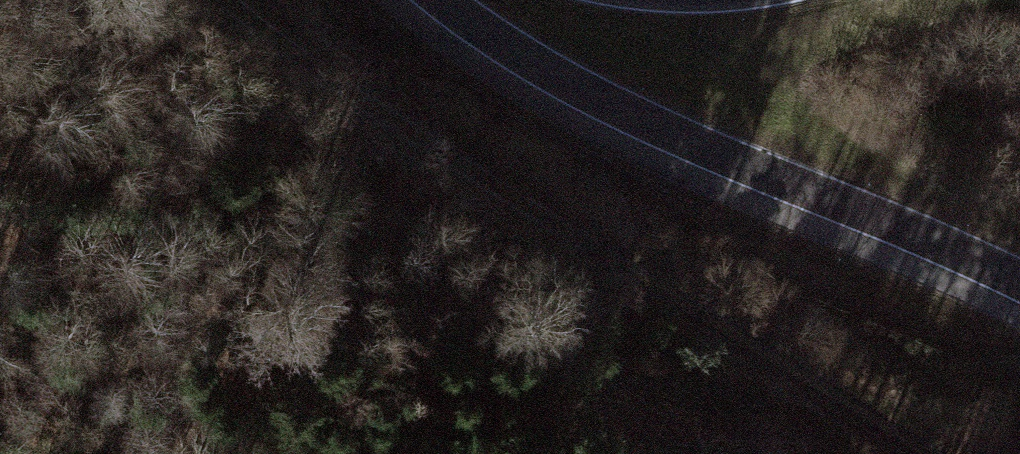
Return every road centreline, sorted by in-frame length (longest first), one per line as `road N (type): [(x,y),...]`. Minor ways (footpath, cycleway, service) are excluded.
road 1 (track): [(910,453),(282,48),(232,0)]
road 2 (motorway): [(429,0),(505,55),(633,123),(1019,287)]

